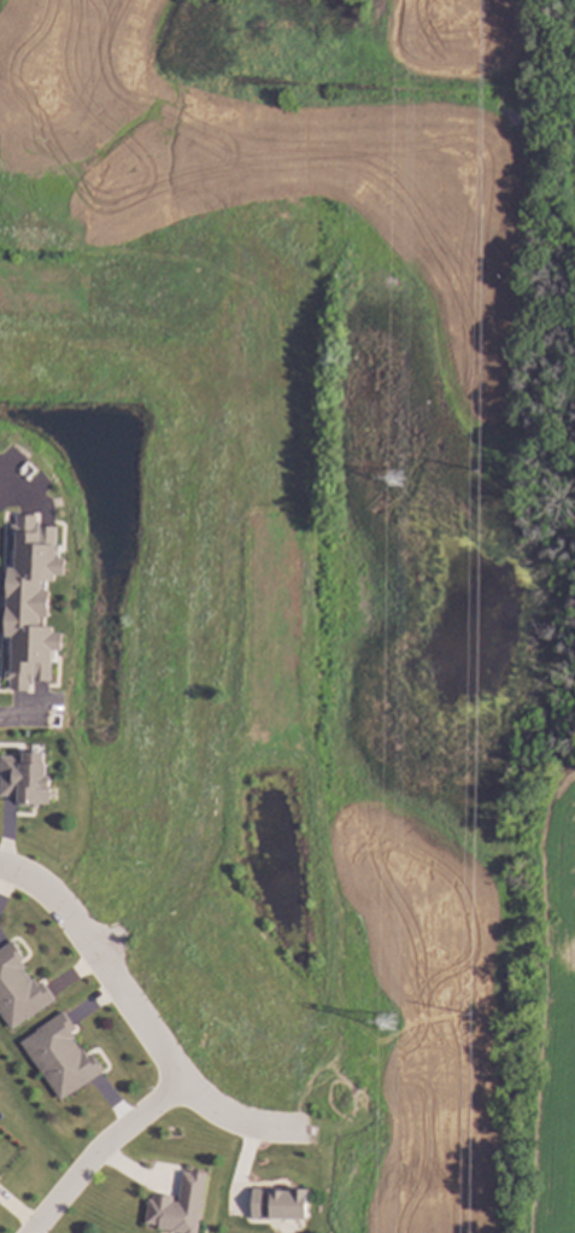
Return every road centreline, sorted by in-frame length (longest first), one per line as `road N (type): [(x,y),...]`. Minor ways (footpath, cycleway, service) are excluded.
road 1 (residential): [(0,871),(36,883),(89,931),(195,1093),(239,1122),(289,1139),(350,1139)]
road 2 (residential): [(38,1232),(99,1161),(187,1081)]

